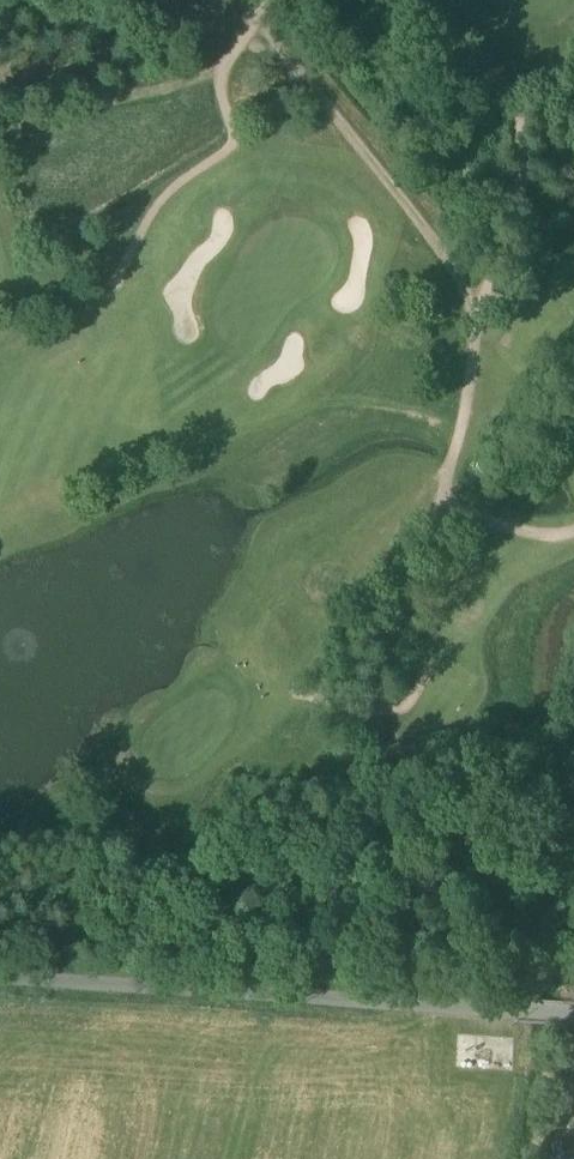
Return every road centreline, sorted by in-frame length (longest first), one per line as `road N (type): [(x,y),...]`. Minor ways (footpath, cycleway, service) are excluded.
road 1 (unclassified): [(0,981),(573,1013)]

